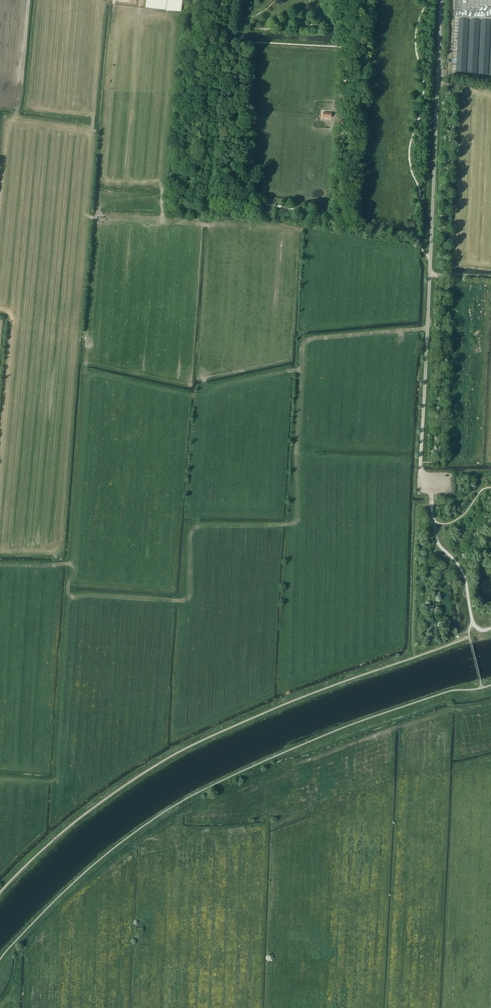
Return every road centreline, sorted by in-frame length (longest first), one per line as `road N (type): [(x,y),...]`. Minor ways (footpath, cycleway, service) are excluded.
road 1 (unclassified): [(432,496),(420,474),(441,0)]

